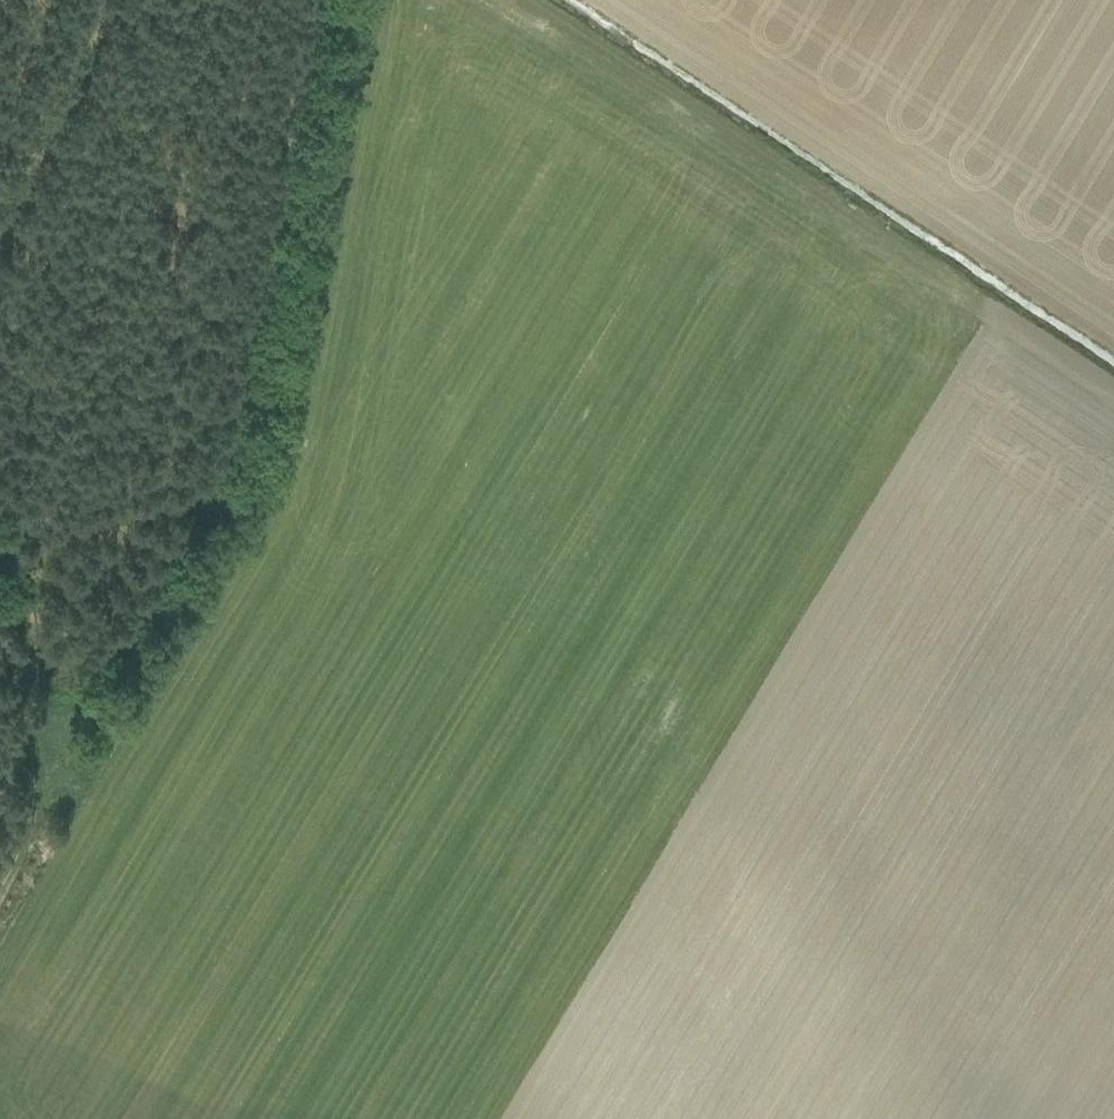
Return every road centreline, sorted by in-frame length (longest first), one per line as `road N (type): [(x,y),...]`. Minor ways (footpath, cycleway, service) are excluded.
road 1 (track): [(0,900),(38,808),(44,671),(22,546),(0,497)]
road 2 (track): [(0,222),(106,0)]

